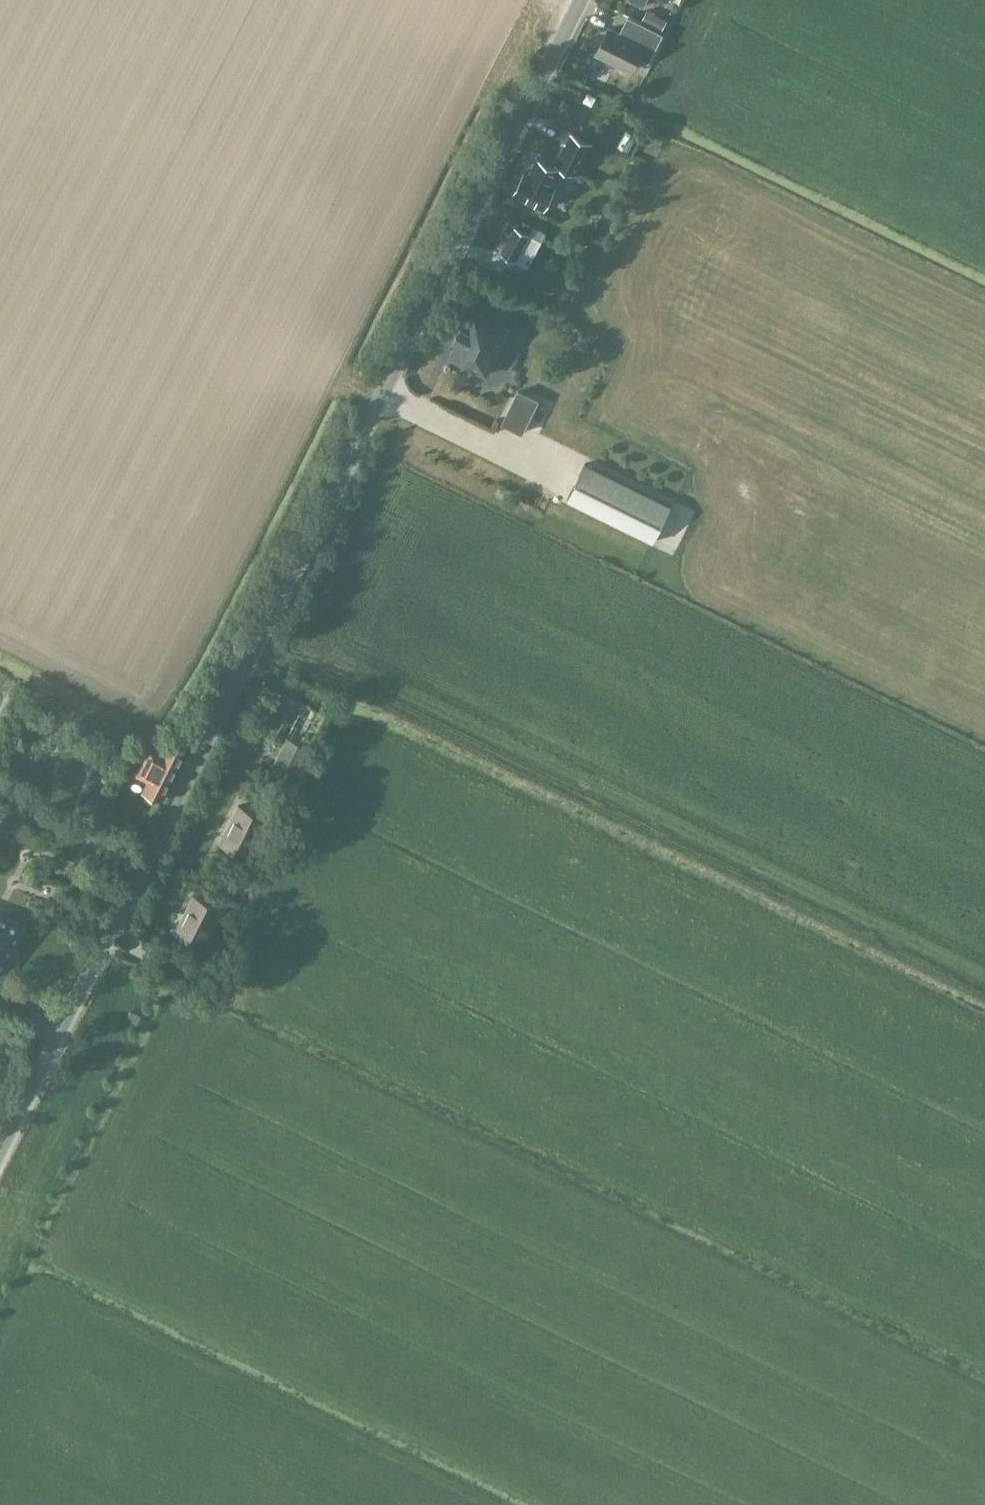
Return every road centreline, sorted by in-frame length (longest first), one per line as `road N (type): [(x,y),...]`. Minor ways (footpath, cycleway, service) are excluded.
road 1 (unclassified): [(0,1150),(578,0)]
road 2 (track): [(0,640),(204,744)]

